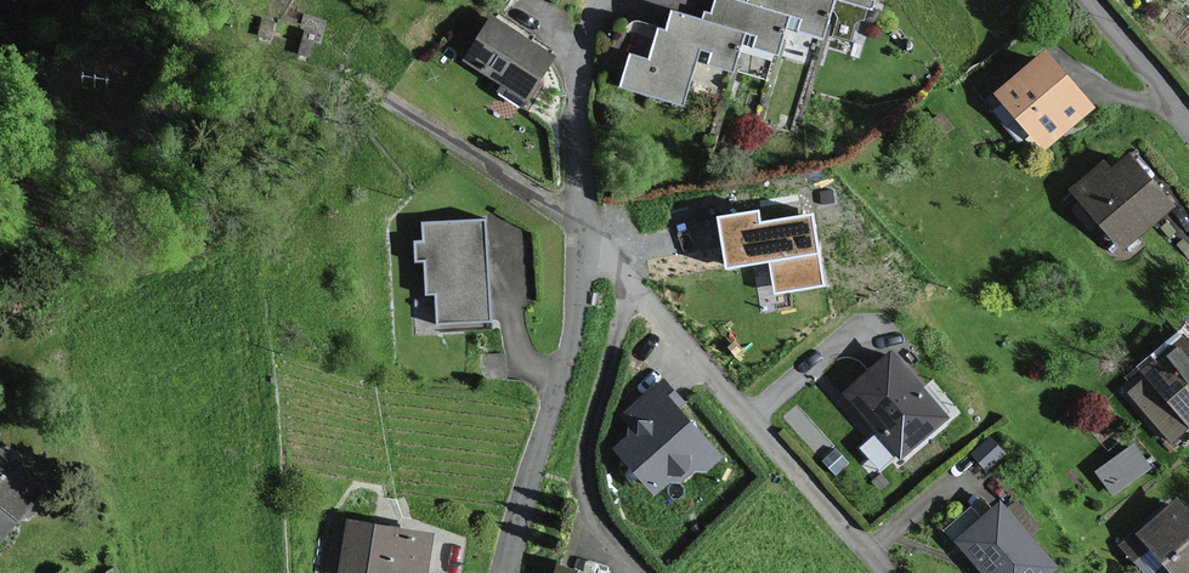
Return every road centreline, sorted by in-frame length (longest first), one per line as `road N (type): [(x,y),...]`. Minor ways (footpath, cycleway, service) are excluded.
road 1 (residential): [(631,285),(881,572)]
road 2 (residential): [(503,572),(570,341),(581,231)]
road 3 (residential): [(631,285),(583,468),(586,499),(645,572)]
road 4 (residential): [(581,231),(578,81),(600,0)]
road 5 (residential): [(1188,123),(1091,0)]

